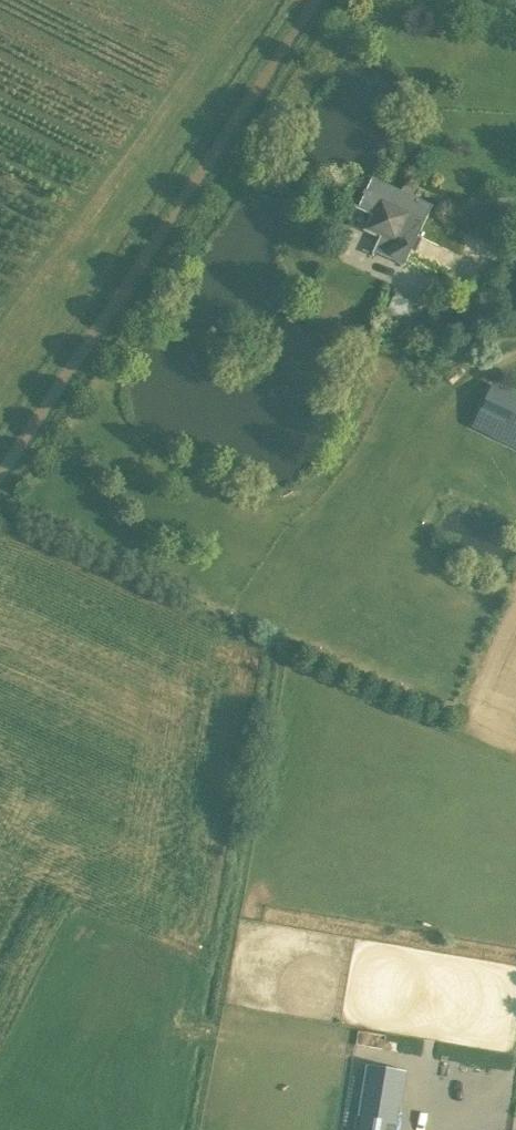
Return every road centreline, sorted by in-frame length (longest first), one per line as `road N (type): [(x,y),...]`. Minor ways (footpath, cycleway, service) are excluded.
road 1 (track): [(353,254),(435,286),(515,273)]

